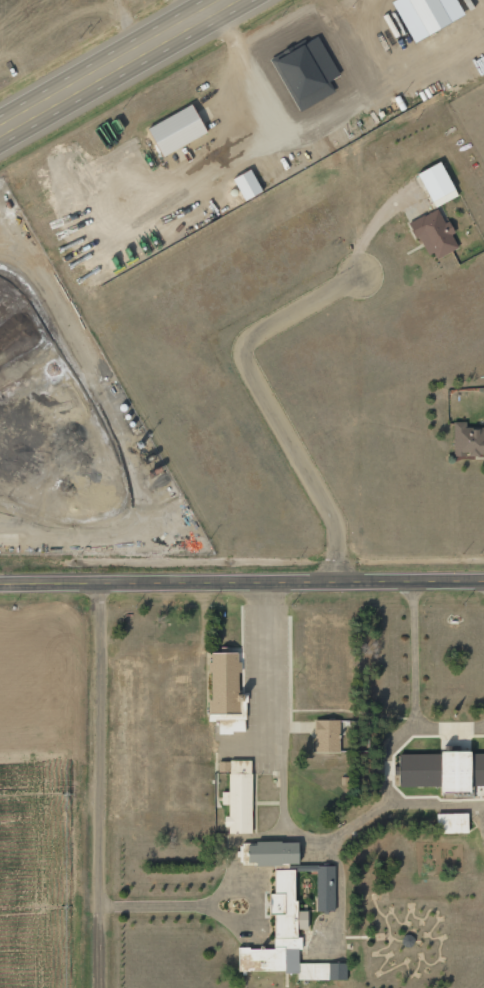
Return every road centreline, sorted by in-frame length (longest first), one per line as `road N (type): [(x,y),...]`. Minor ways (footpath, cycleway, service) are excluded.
road 1 (secondary): [(0,584),(483,582)]
road 2 (residential): [(331,582),(331,515),(242,341),(253,326),(361,265)]
road 3 (residential): [(102,987),(101,583)]
road 4 (trunk): [(0,131),(234,0)]

